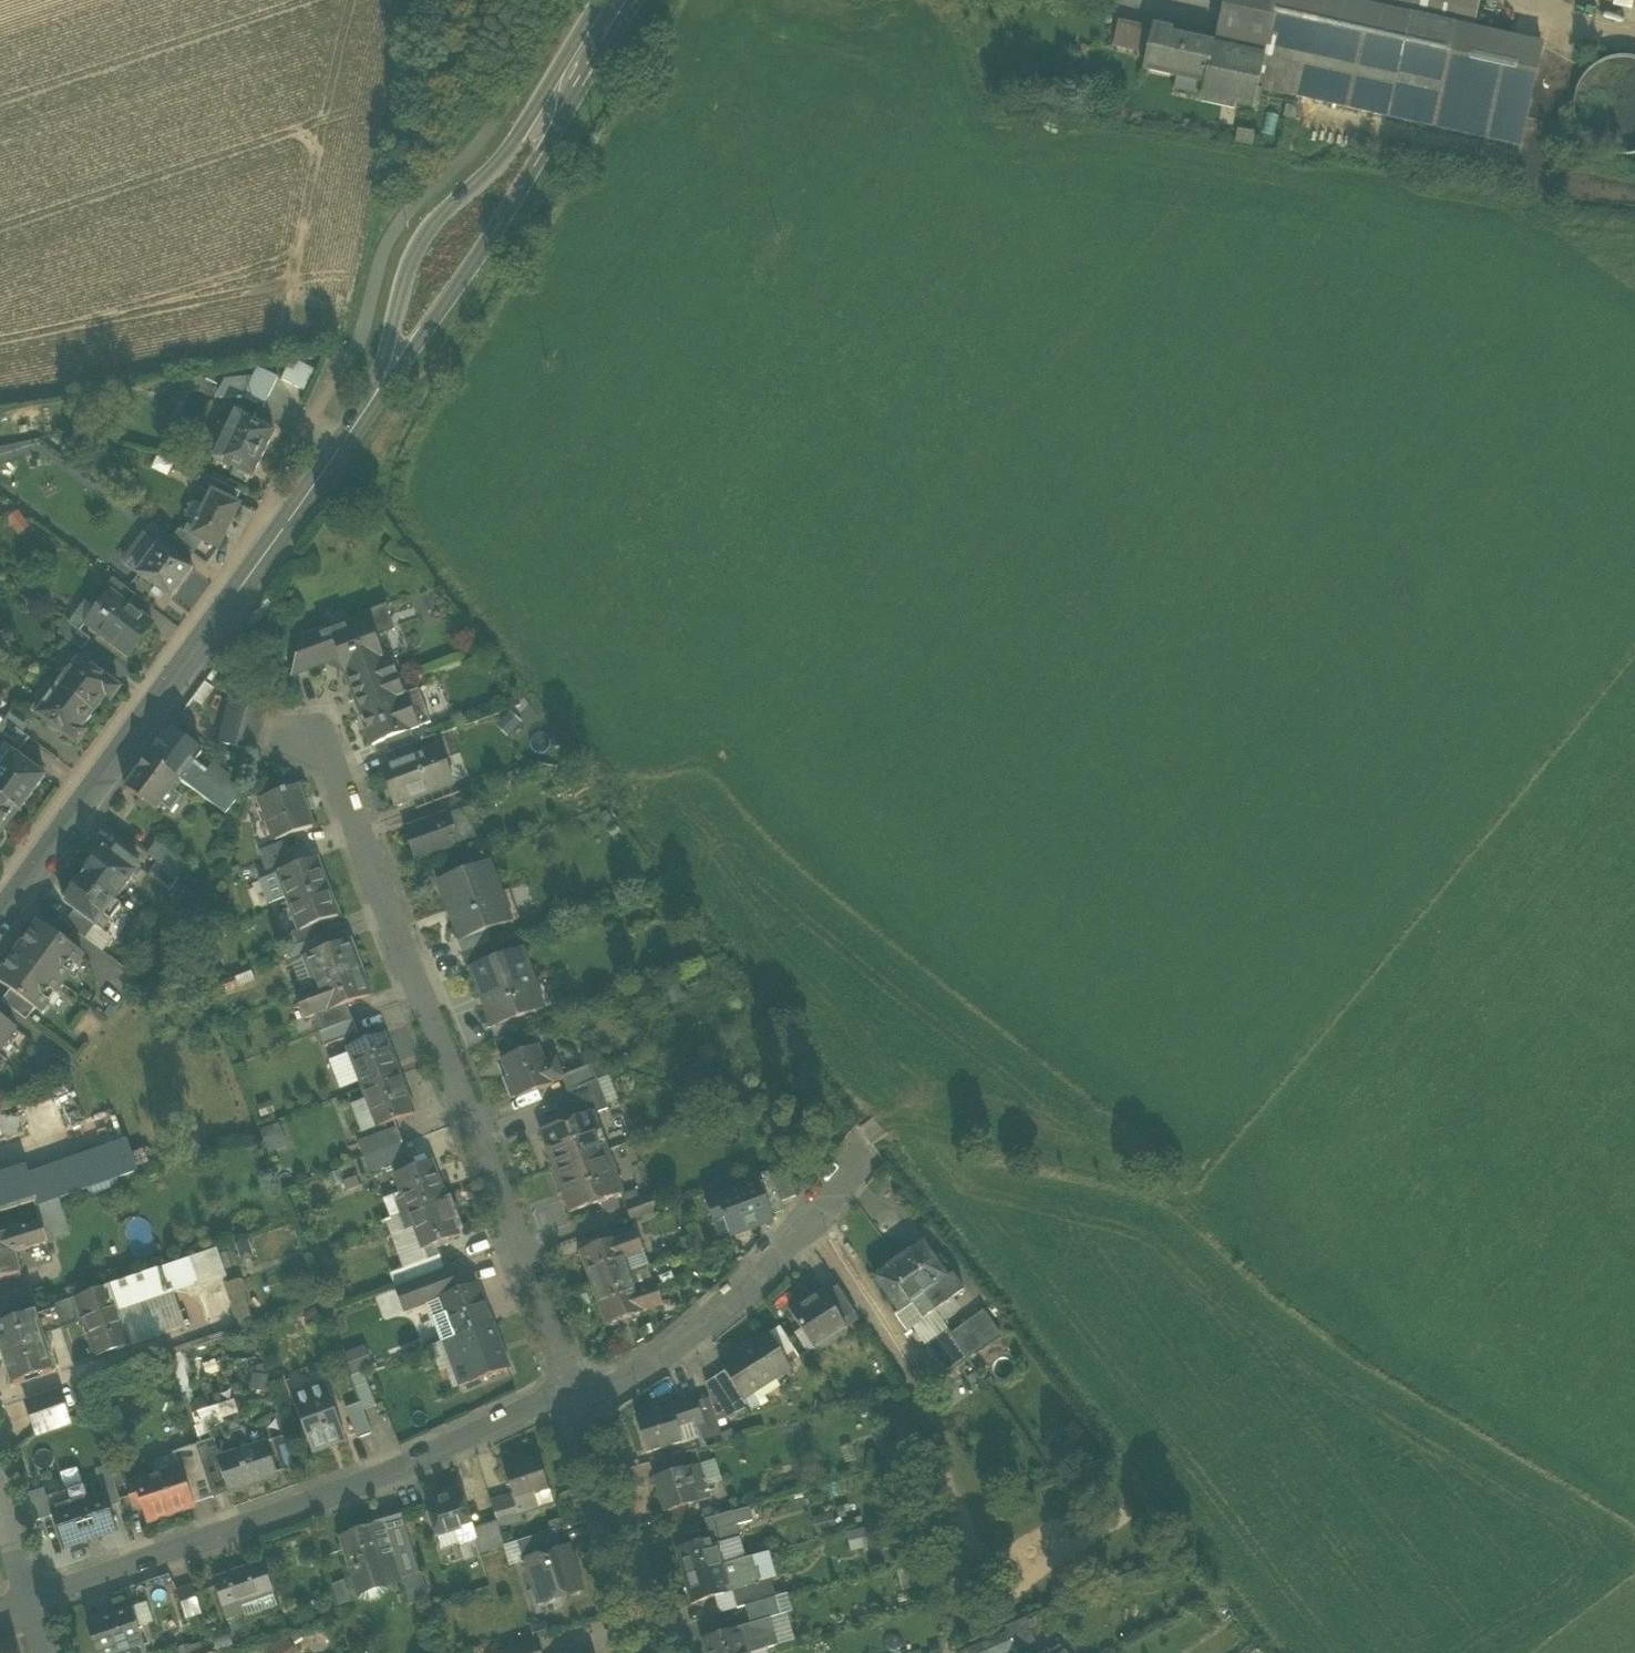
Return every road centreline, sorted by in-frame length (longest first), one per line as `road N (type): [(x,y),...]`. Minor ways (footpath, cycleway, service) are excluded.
road 1 (residential): [(573,1391),(322,734)]
road 2 (secondary): [(0,921),(269,563),(385,385)]
road 3 (residential): [(35,1602),(353,1488),(573,1391)]
road 4 (residential): [(573,1391),(660,1357),(747,1290),(809,1222),(865,1141)]
road 5 (secondary): [(573,72),(437,218),(407,270),(385,385)]
road 6 (secondary): [(385,385),(538,160),(573,72)]
road 7 (residential): [(649,1652),(573,1391)]
road 8 (residential): [(0,1486),(35,1602)]

